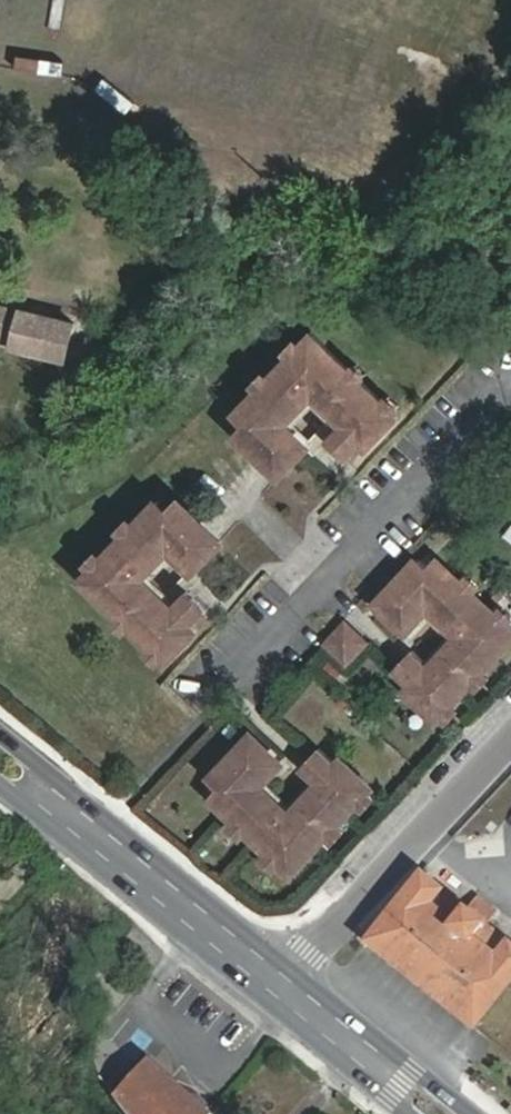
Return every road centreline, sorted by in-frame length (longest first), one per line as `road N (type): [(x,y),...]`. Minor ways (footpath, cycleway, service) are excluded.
road 1 (primary): [(292,968),(0,731)]
road 2 (primary): [(0,784),(267,998)]
road 3 (residential): [(292,968),(510,743)]
road 4 (primary): [(473,1113),(292,968)]
road 5 (primary): [(267,998),(407,1113)]

